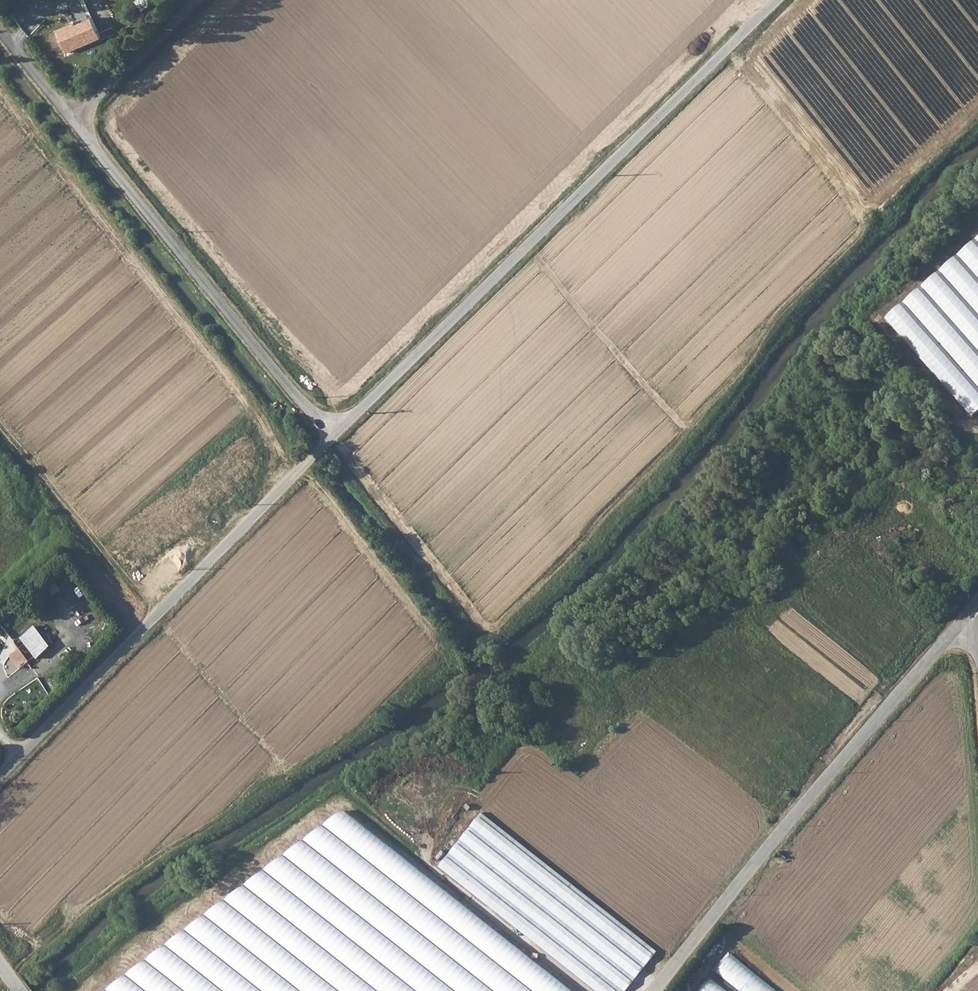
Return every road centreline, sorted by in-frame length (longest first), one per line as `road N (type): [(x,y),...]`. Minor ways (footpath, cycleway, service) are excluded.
road 1 (unclassified): [(0,774),(774,0)]
road 2 (unclassified): [(655,990),(967,612)]

